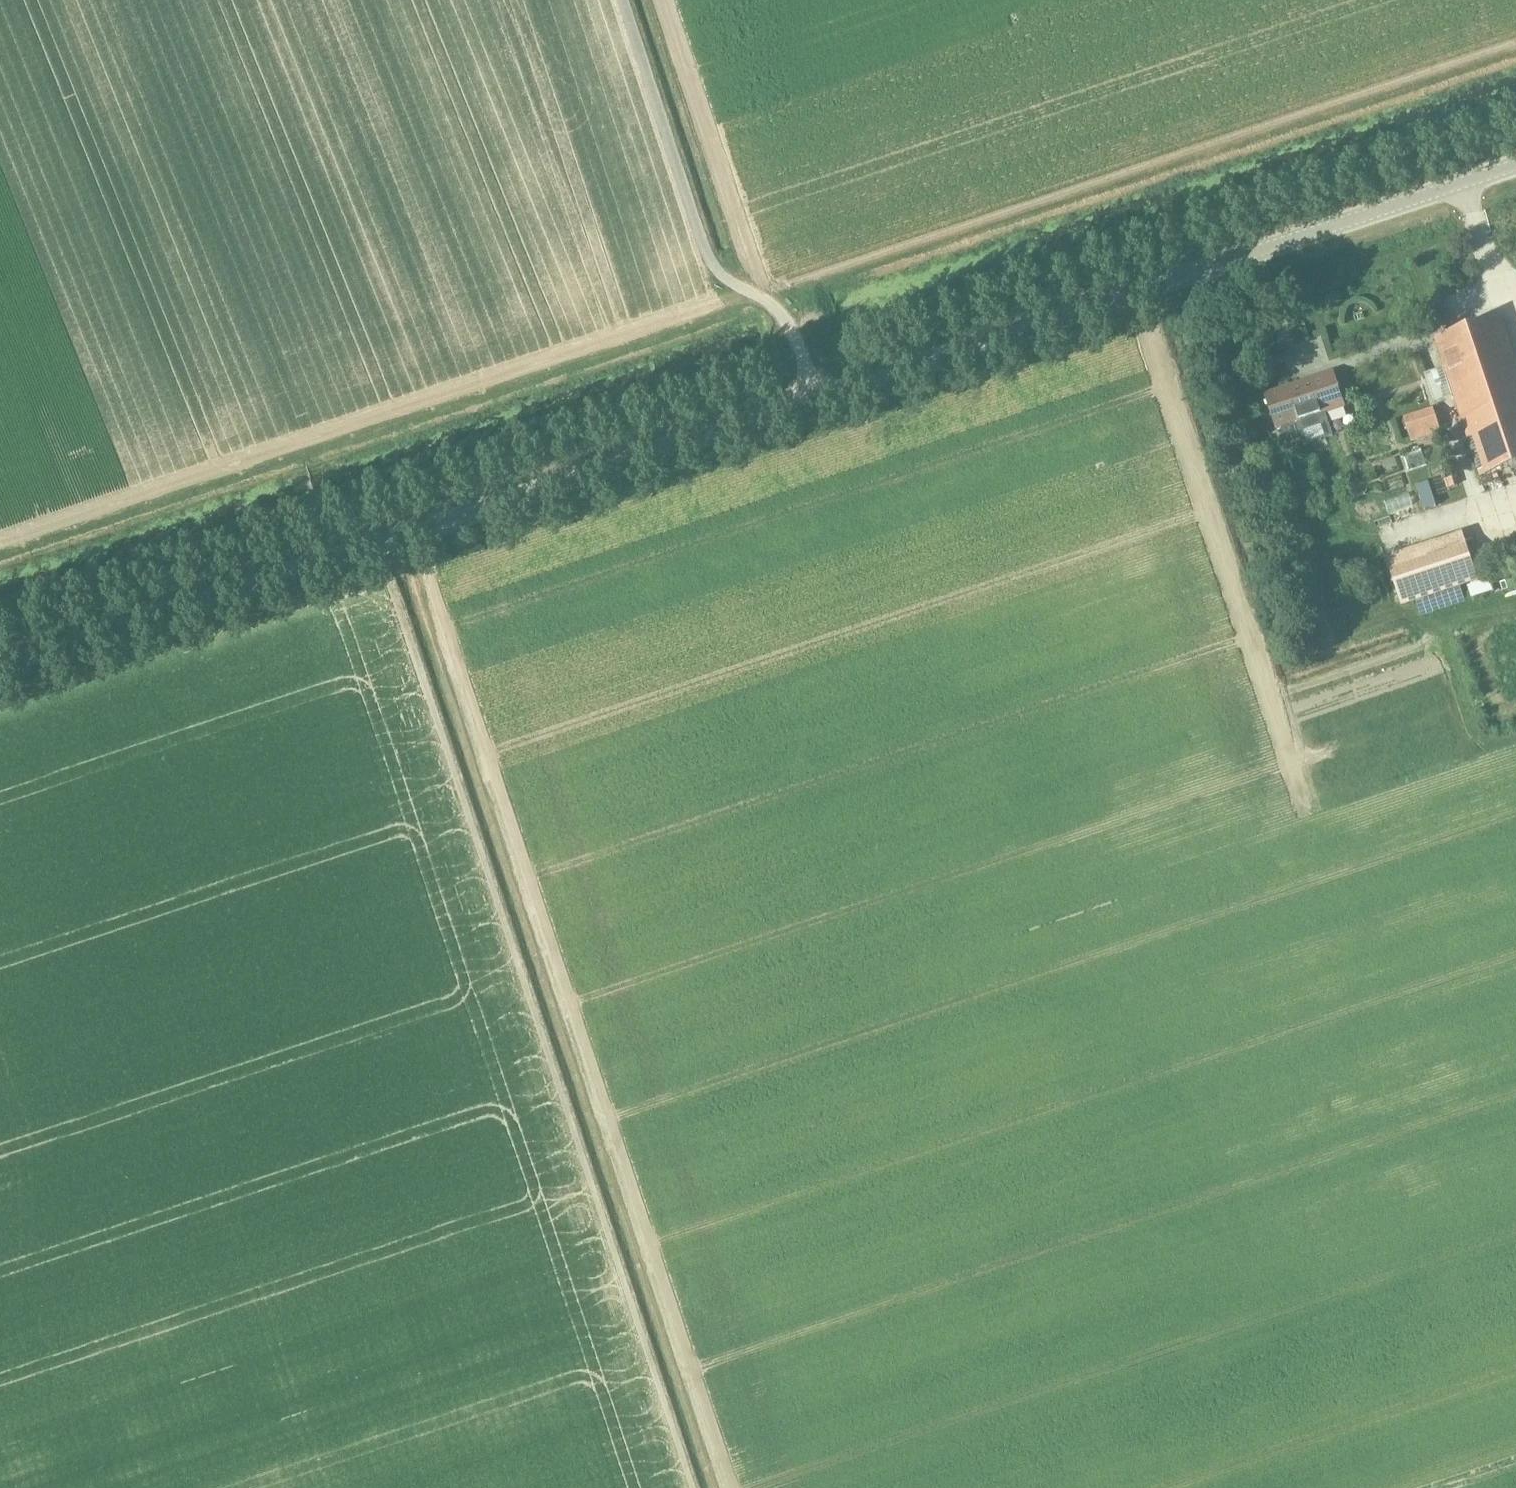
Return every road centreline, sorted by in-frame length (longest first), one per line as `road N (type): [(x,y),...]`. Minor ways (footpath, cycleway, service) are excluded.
road 1 (unclassified): [(0,667),(815,398)]
road 2 (unclassified): [(815,398),(1515,165)]
road 3 (unclassified): [(620,0),(706,256),(717,273),(783,318),(815,398)]

